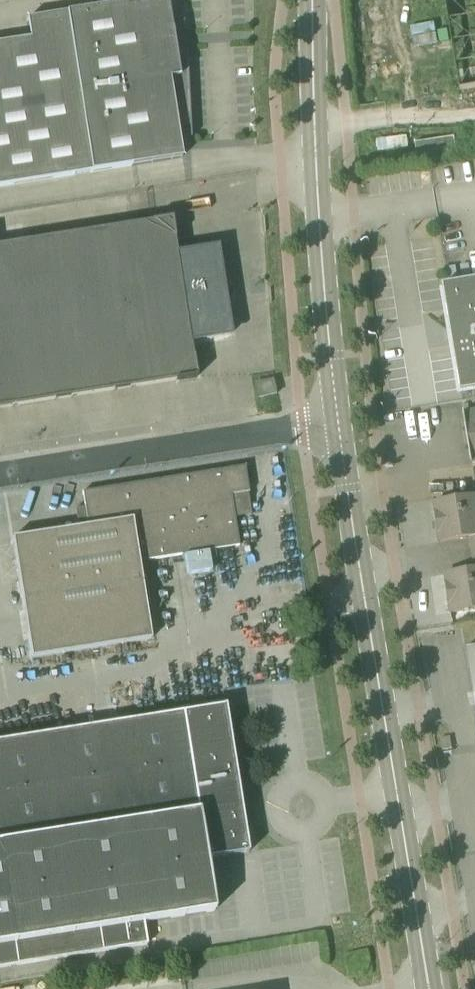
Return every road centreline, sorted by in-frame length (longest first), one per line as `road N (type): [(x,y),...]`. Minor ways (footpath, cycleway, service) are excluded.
road 1 (tertiary): [(343,429),(319,161),(316,0)]
road 2 (tertiary): [(404,838),(343,429)]
road 3 (unclassified): [(0,482),(343,429)]
road 4 (tertiary): [(440,988),(404,838)]
road 5 (tertiary): [(404,838),(420,988)]

